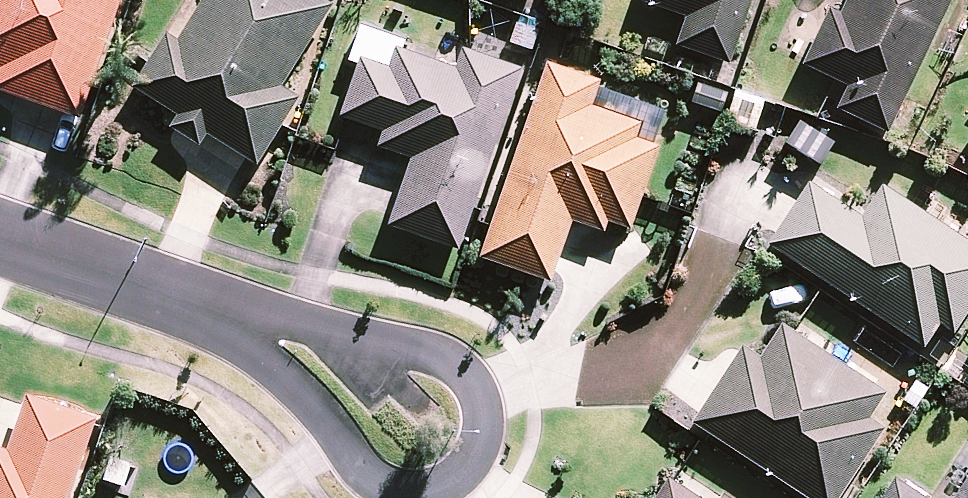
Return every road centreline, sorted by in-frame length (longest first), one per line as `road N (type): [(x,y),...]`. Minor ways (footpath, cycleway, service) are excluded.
road 1 (residential): [(243,313),(339,325),(427,349),(461,371),(483,426),(467,464),(431,490),(393,483),(341,445),(280,376)]
road 2 (residential): [(0,234),(243,313)]

